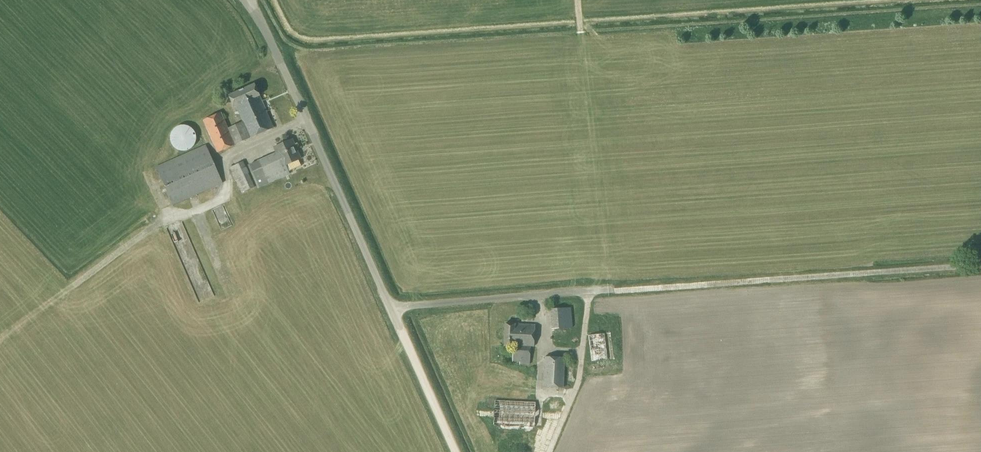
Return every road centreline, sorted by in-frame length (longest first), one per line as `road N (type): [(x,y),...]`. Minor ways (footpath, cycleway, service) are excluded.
road 1 (unclassified): [(400,329),(246,0)]
road 2 (track): [(390,308),(593,290)]
road 3 (track): [(456,451),(400,329)]

